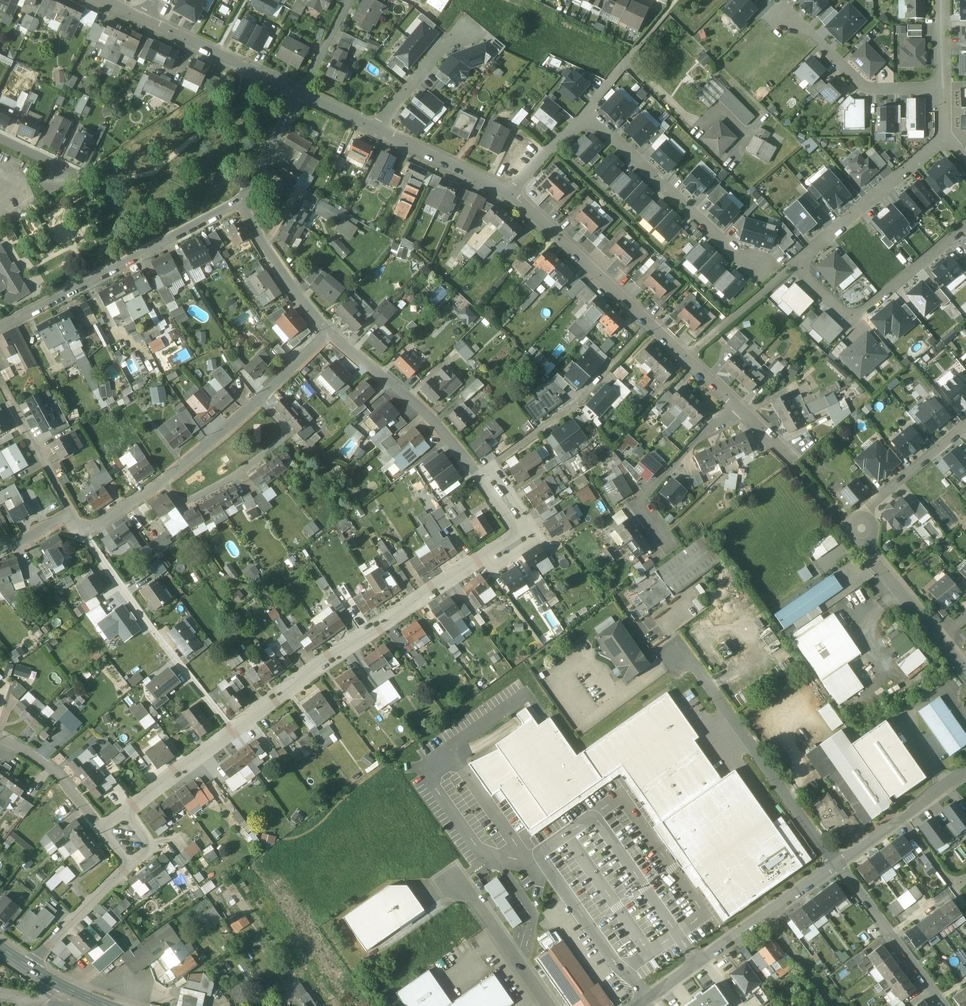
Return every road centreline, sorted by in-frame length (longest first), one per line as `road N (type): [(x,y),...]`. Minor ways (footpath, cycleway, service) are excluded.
road 1 (residential): [(945,136),(797,262),(850,320),(965,225)]
road 2 (residential): [(477,474),(516,531),(233,730)]
road 3 (residential): [(514,196),(732,402)]
road 4 (residential): [(0,327),(239,202)]
road 5 (residential): [(838,863),(682,650)]
road 6 (residential): [(84,534),(233,730)]
road 7 (residential): [(838,863),(638,1005)]
road 8 (residential): [(586,110),(753,267)]
road 9 (residential): [(163,481),(182,506),(243,476),(292,434),(260,397)]
road 10 (residential): [(328,332),(429,416),(477,474)]
road 11 (residential): [(732,402),(633,505),(665,543)]
road 12 (residential): [(945,1005),(838,863)]
road 13 (residential): [(943,91),(861,83),(790,20)]
road 14 (residential): [(606,368),(564,412),(477,474)]
road 15 (residential): [(239,202),(328,332)]
road 16 (residential): [(862,528),(870,506),(965,423)]
road 17 (residential): [(380,130),(514,196)]
road 18 (residential): [(70,511),(0,383)]
road 19 (residential): [(27,965),(127,863)]
road 20 (residential): [(102,828),(55,770),(0,738)]
road 21 (residential): [(862,528),(875,562),(938,639)]
road 22 (residential): [(233,730),(125,812)]
road 23 (residential): [(380,130),(460,27)]
road 24 (residential): [(260,397),(163,481)]
road 25 (residential): [(239,202),(300,93)]

